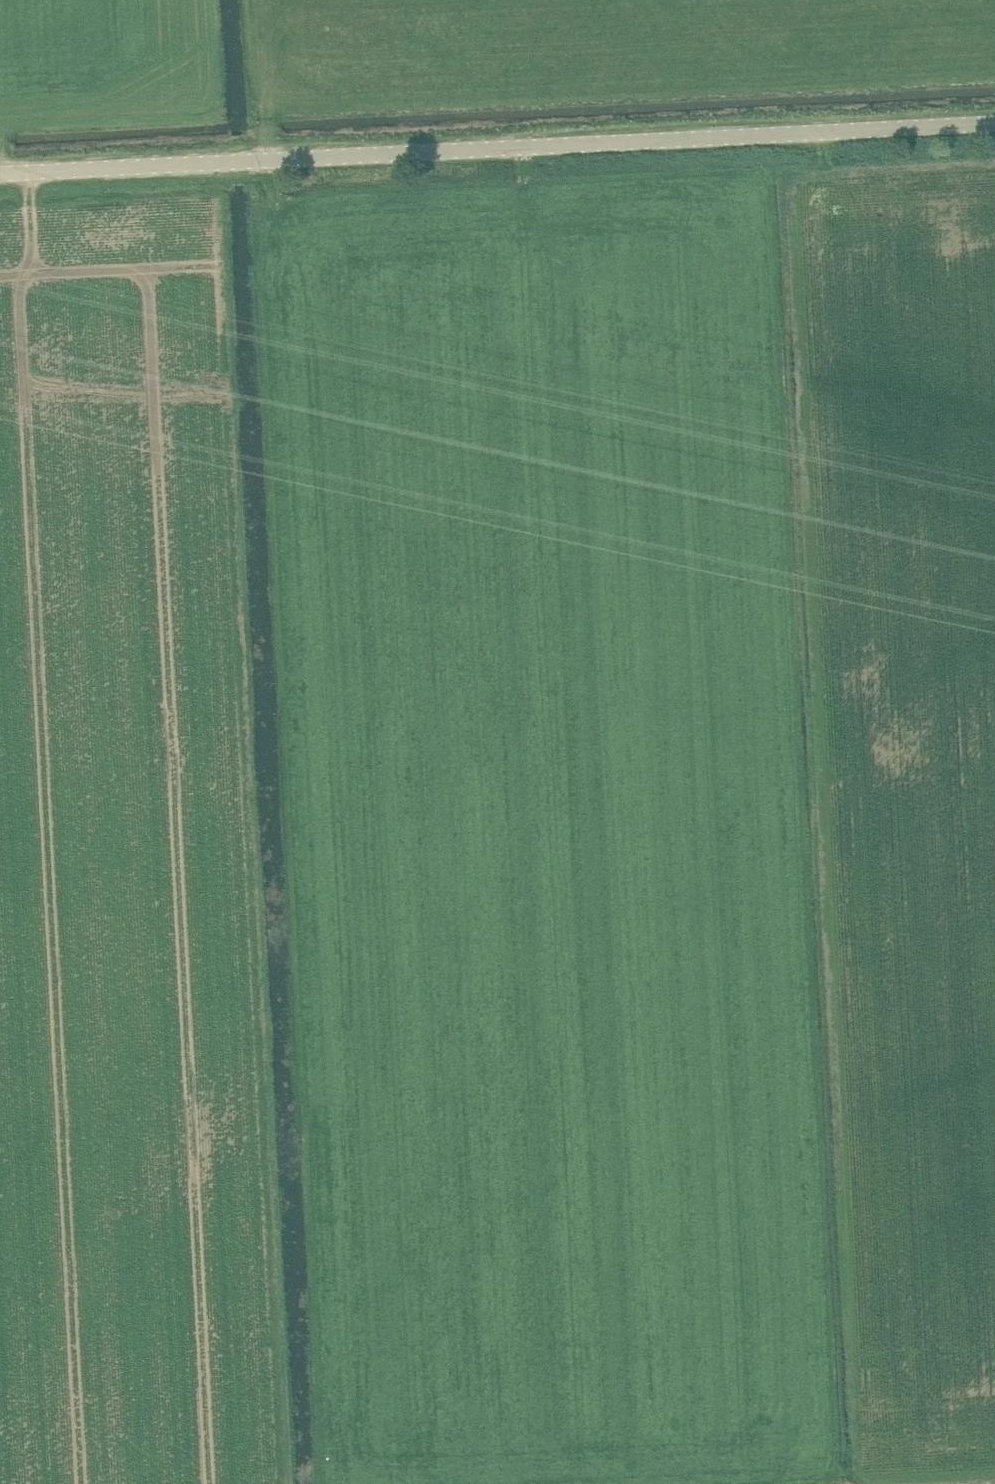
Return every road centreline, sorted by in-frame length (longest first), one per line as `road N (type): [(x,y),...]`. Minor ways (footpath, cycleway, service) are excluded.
road 1 (unclassified): [(0,173),(994,123)]

